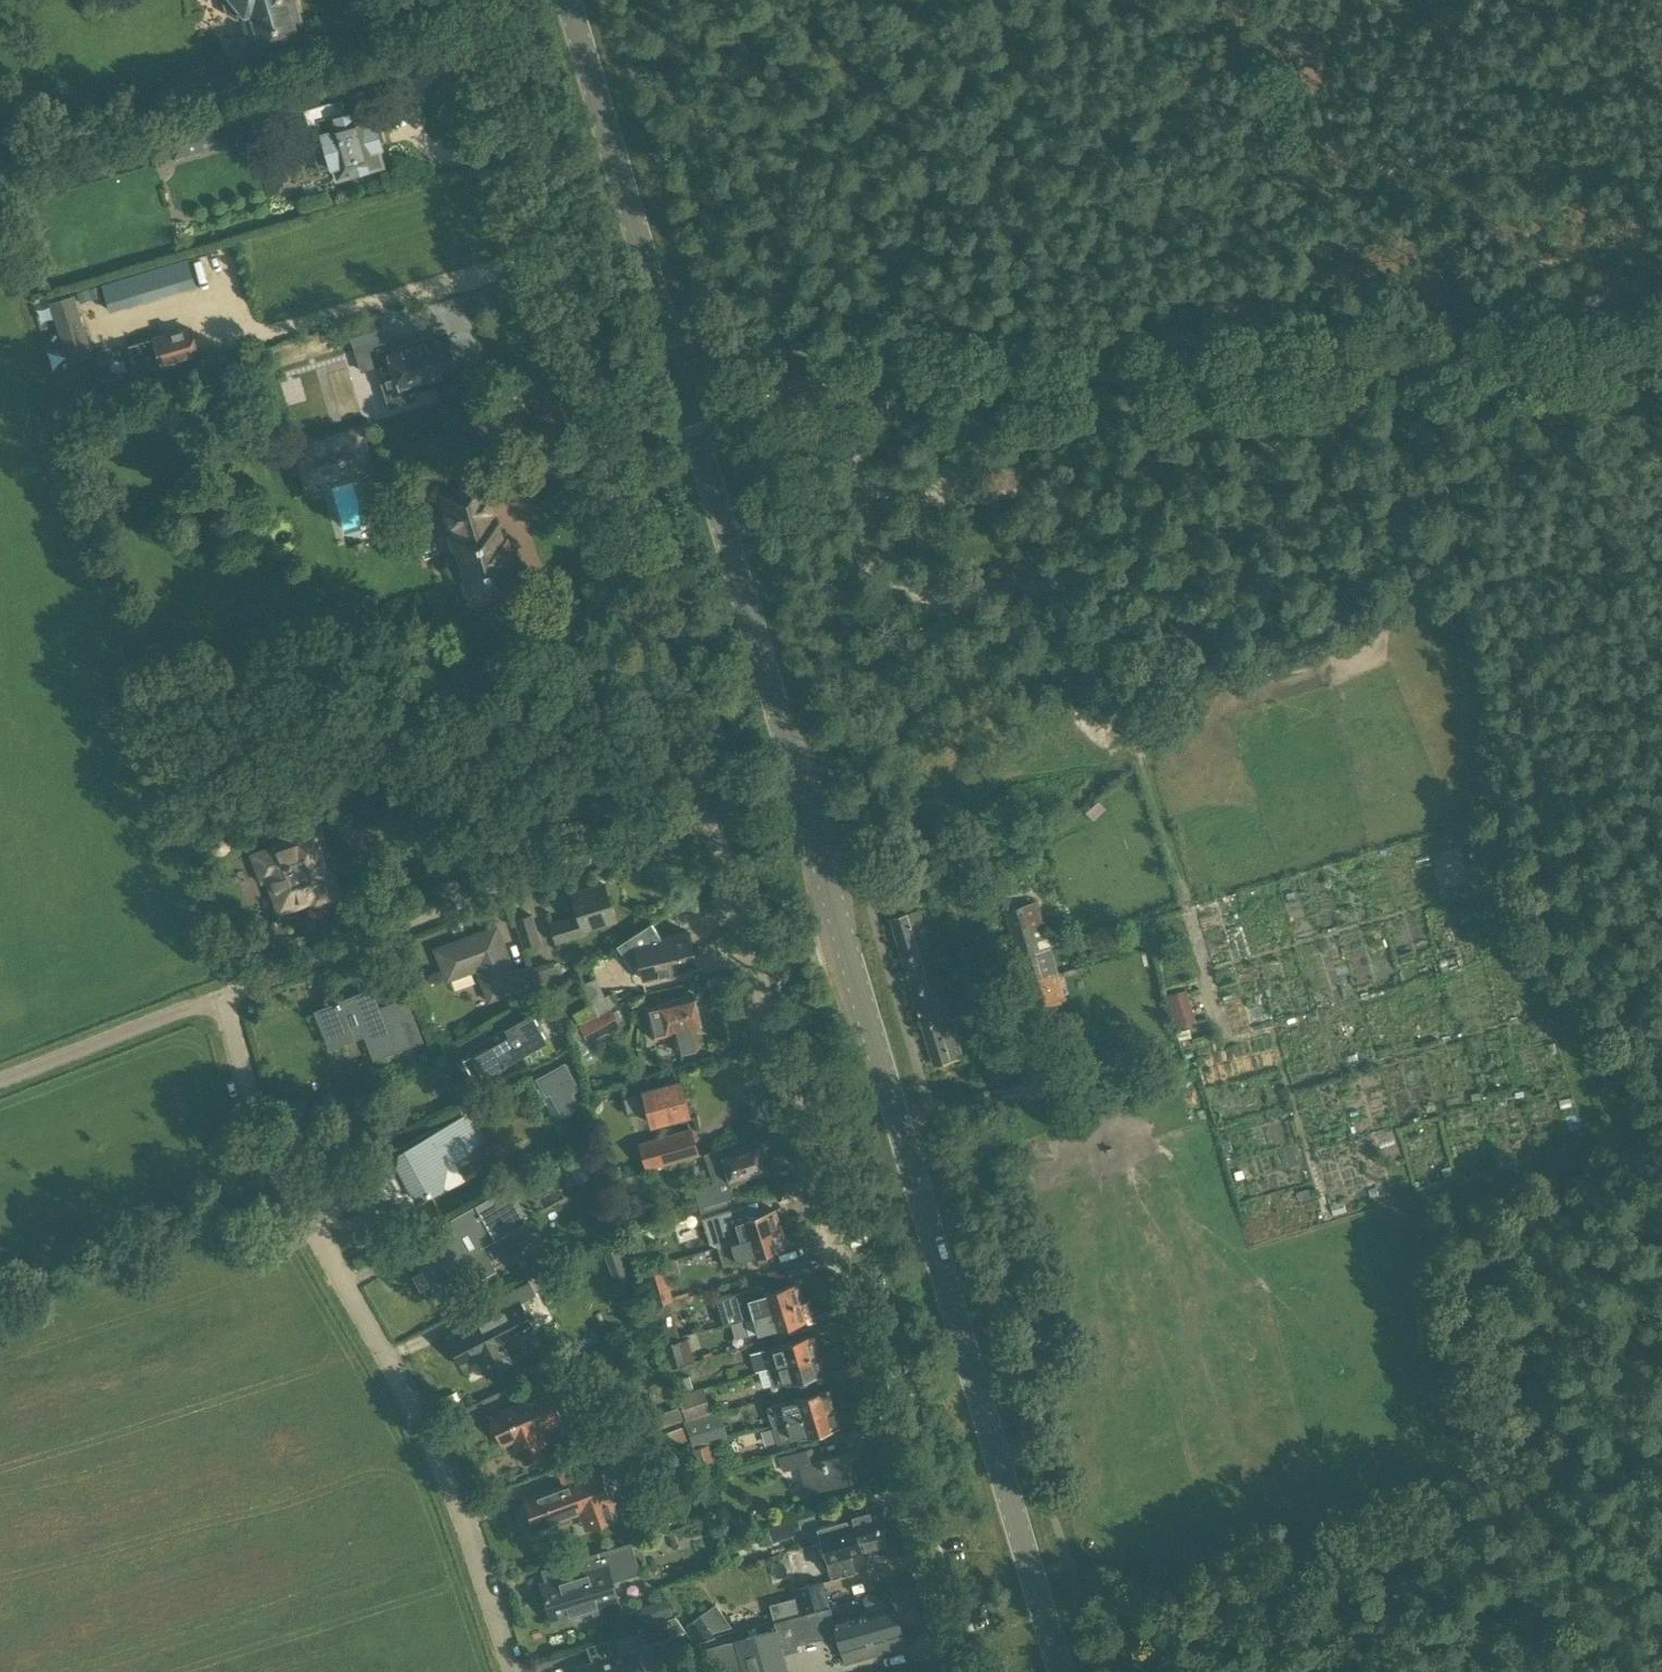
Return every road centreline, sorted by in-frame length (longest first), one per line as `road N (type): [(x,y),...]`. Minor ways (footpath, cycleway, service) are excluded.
road 1 (secondary): [(1062,1671),(570,0)]
road 2 (unclassified): [(965,1671),(710,814)]
road 3 (unclassified): [(710,814),(471,0)]
road 4 (track): [(1228,1036),(1097,596),(1085,578),(1089,557),(1076,523),(1036,489),(920,499),(891,495),(858,475)]
road 5 (residential): [(516,1671),(439,1455),(262,1132),(220,996)]
road 6 (track): [(1661,346),(1018,379)]
road 7 (residential): [(220,996),(710,814)]
road 8 (track): [(825,388),(848,402),(856,420),(859,546),(875,583),(894,593),(990,592),(1062,588),(1085,578)]
road 9 (track): [(1429,1671),(1398,1643),(1223,1604),(1133,1571),(1104,1564),(1032,1571)]
road 10 (track): [(1018,379),(686,397)]
road 11 (residential): [(0,1080),(220,996)]

